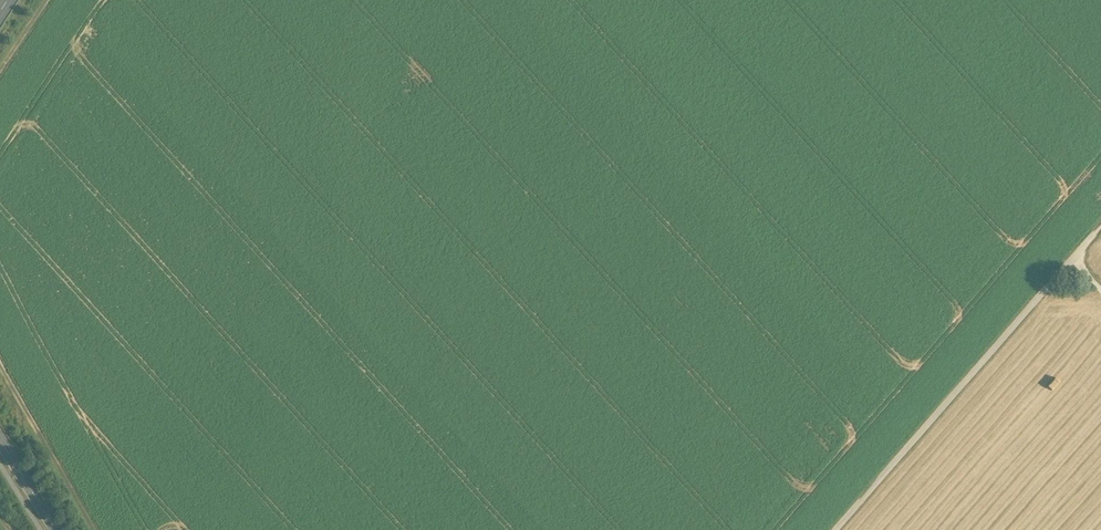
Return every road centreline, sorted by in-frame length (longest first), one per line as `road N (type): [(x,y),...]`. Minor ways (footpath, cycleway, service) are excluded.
road 1 (track): [(1100,227),(835,529)]
road 2 (track): [(98,529),(0,361)]

